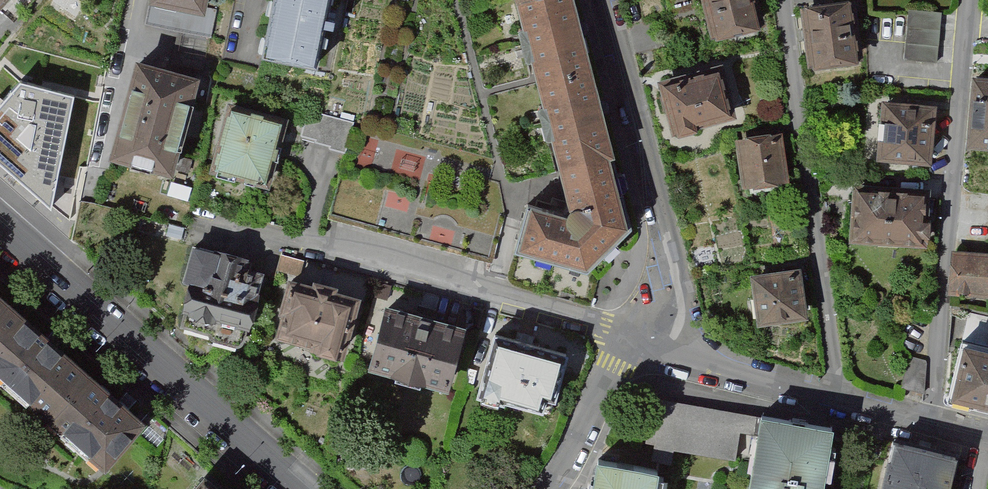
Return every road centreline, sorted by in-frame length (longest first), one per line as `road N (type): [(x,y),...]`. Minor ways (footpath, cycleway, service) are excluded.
road 1 (residential): [(196,217),(478,282),(649,343)]
road 2 (residential): [(969,0),(930,421)]
road 3 (residential): [(841,398),(784,0)]
road 4 (residential): [(299,488),(0,229)]
road 5 (residential): [(602,0),(647,135),(681,288),(675,326),(649,343)]
road 6 (residential): [(841,398),(649,343)]
road 7 (residential): [(649,343),(621,359),(545,488)]

